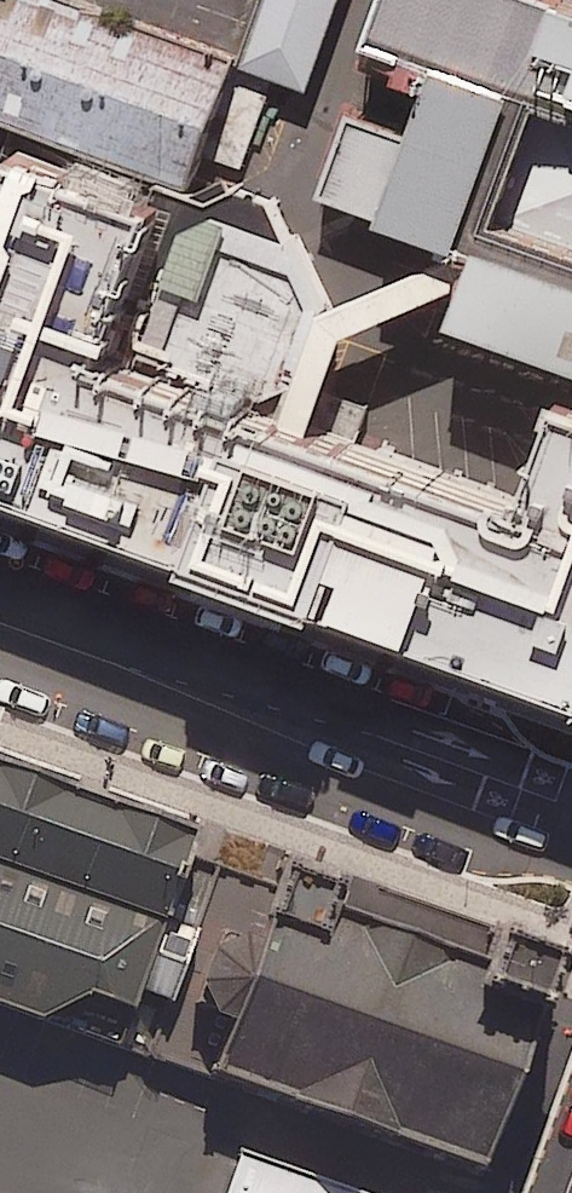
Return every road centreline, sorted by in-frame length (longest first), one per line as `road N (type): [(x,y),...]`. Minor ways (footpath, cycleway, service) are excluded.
road 1 (tertiary): [(0,621),(571,826)]

